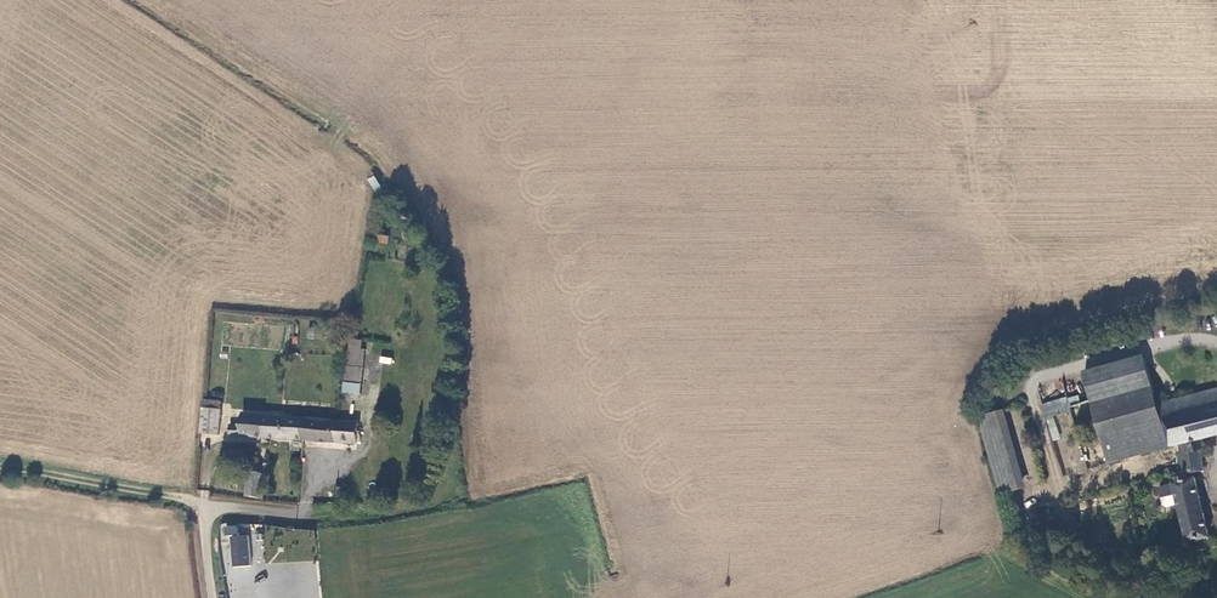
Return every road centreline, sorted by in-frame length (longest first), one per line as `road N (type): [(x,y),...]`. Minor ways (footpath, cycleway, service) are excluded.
road 1 (track): [(0,467),(185,498),(210,511)]
road 2 (unclassified): [(303,514),(210,511),(212,597)]

